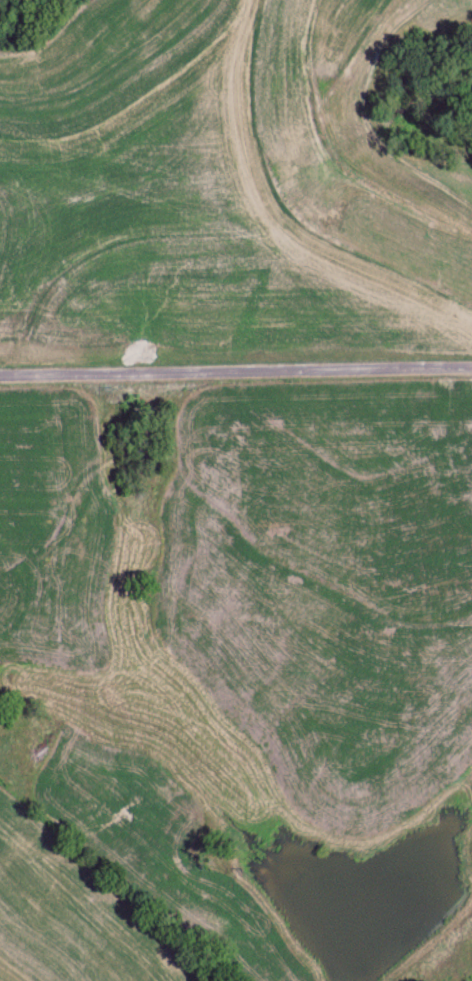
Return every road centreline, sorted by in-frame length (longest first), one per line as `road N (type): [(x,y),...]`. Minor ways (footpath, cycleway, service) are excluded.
road 1 (residential): [(471,365),(0,372)]

